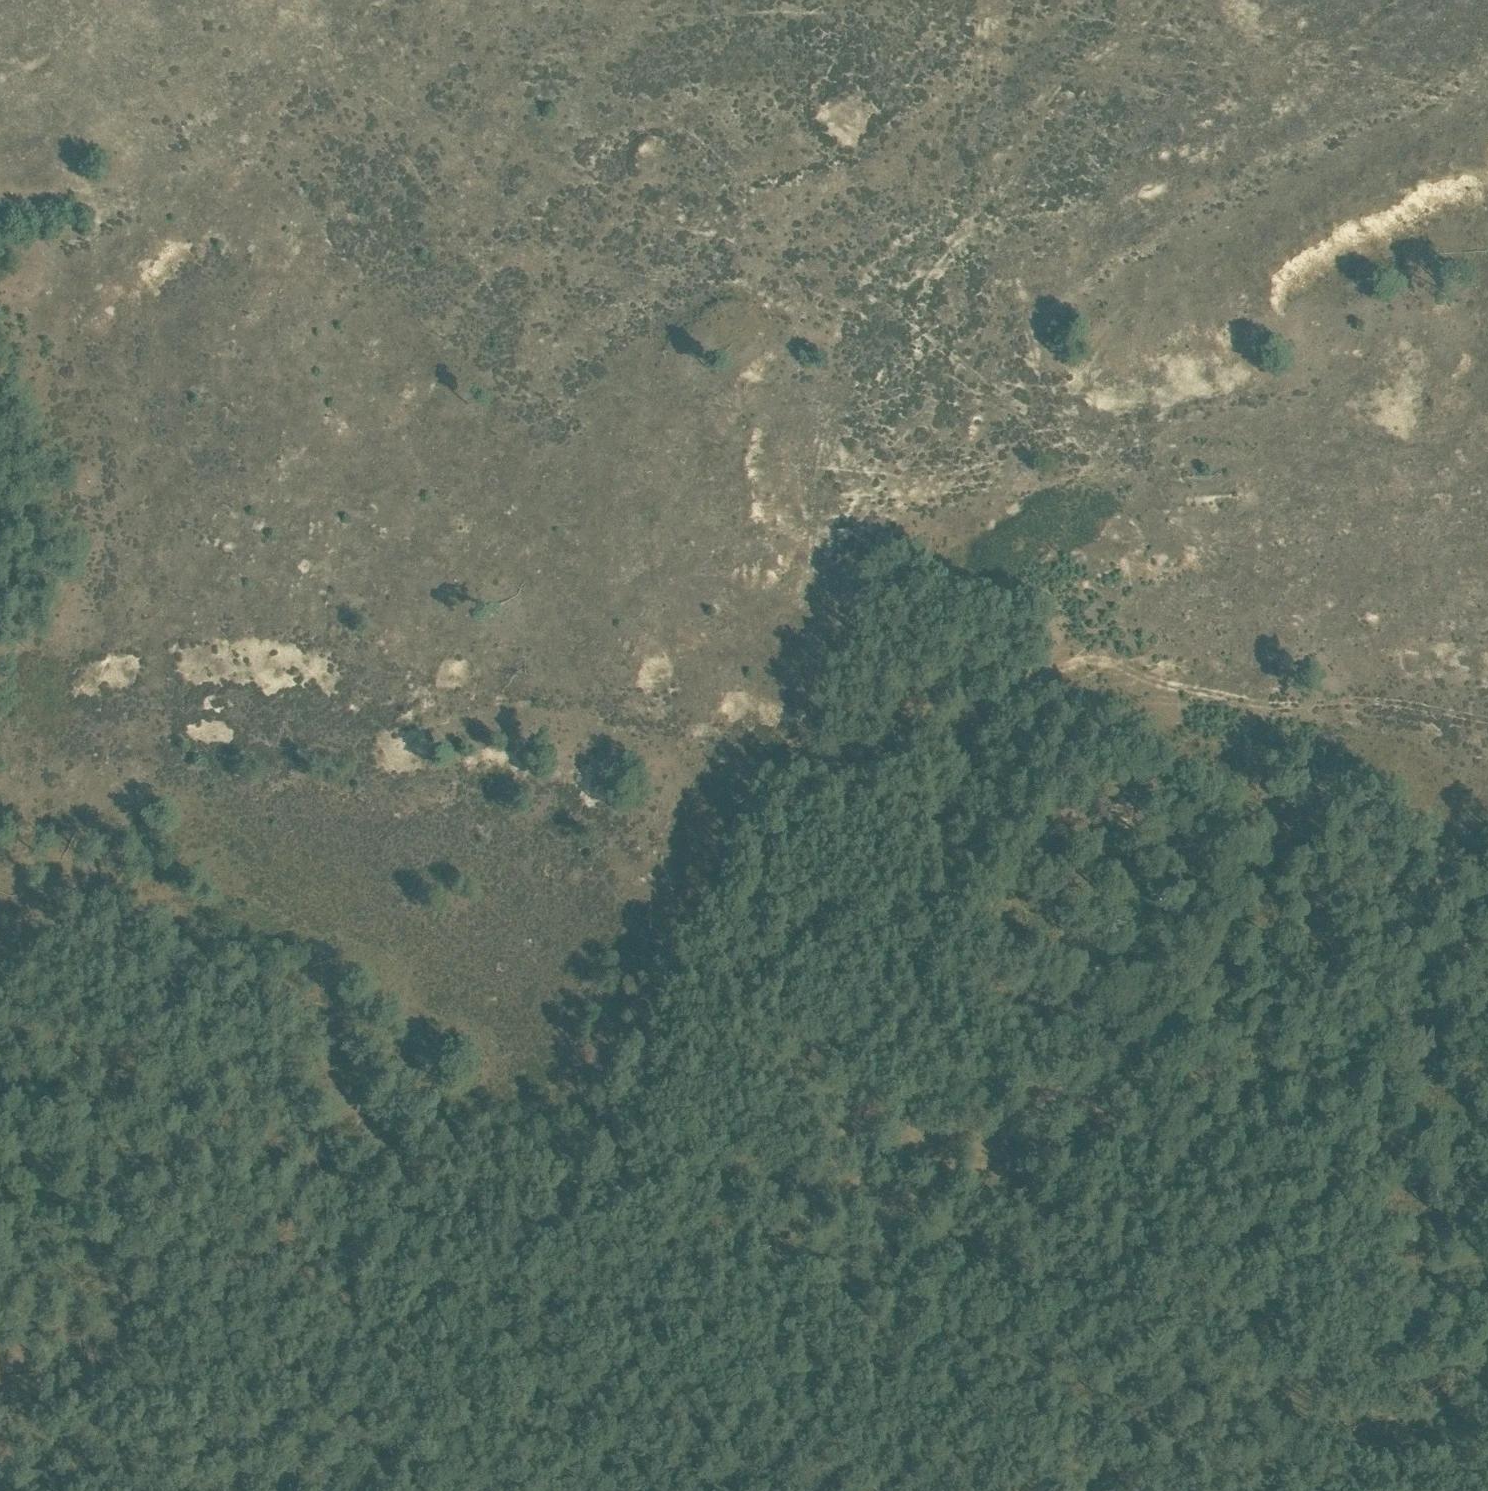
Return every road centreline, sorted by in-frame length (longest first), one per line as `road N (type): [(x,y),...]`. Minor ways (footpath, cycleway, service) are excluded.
road 1 (track): [(1487,639),(1338,599),(988,547)]

